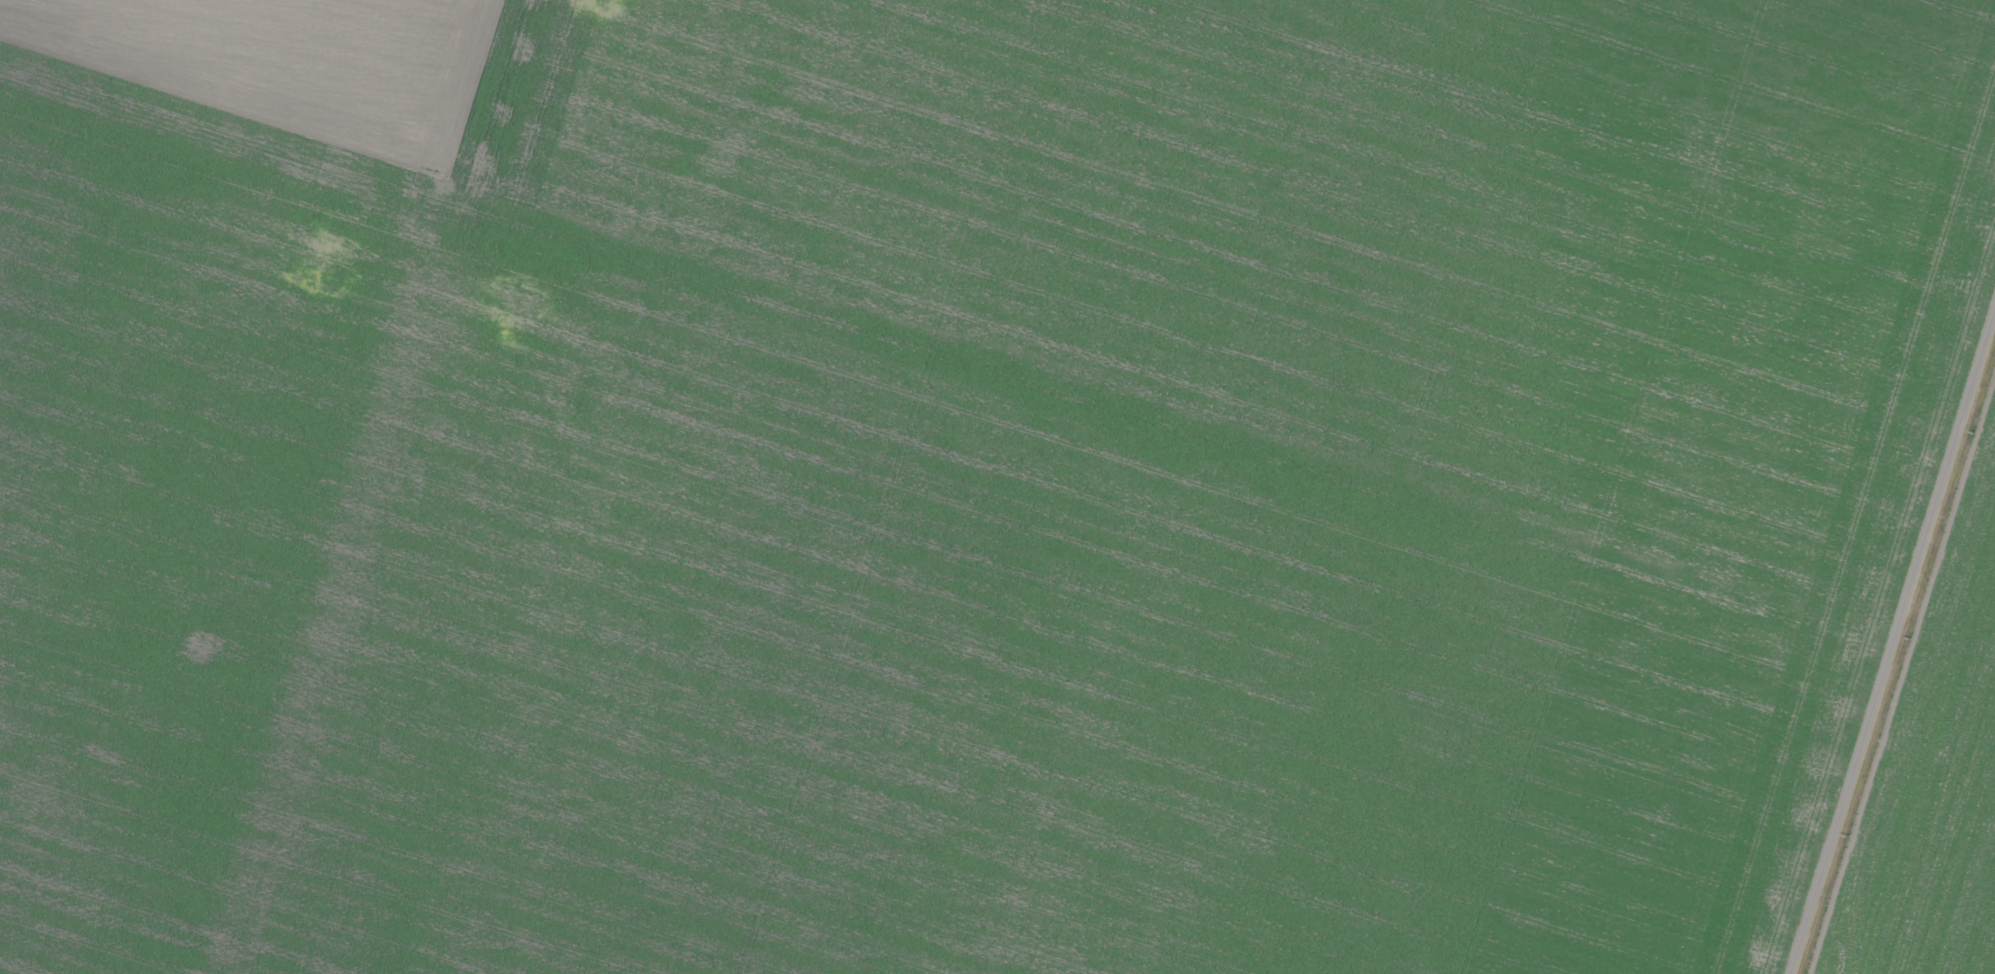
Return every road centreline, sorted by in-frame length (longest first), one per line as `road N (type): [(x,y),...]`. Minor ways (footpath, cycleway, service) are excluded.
road 1 (residential): [(1826,973),(1994,425)]

